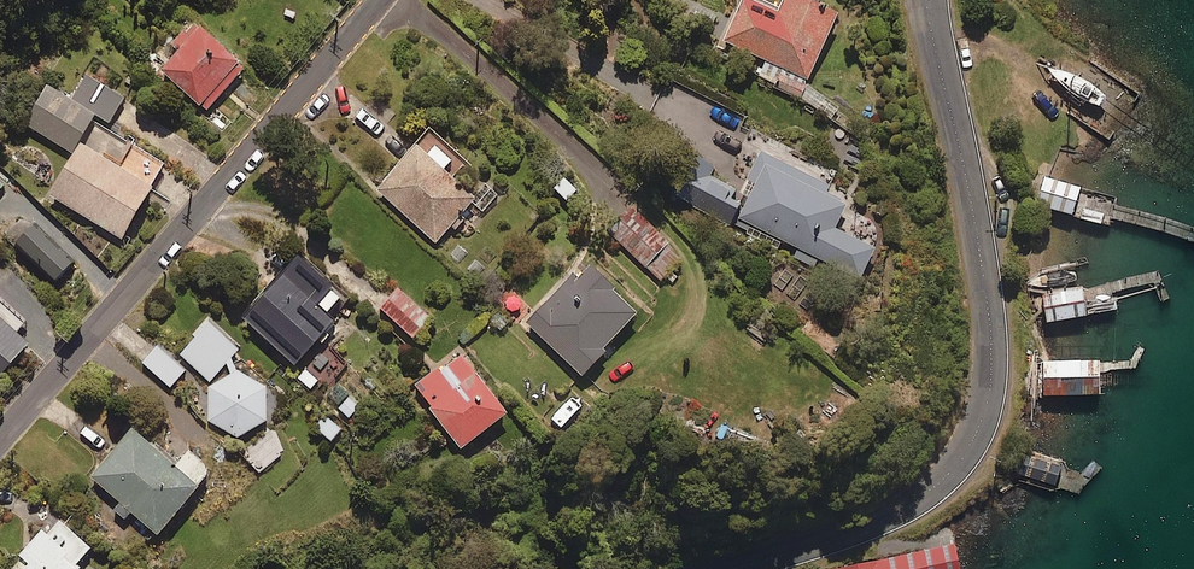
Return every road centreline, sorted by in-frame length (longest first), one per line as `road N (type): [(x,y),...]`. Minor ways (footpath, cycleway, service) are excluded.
road 1 (secondary): [(736,568),(881,522),(913,504),(976,435),(990,397),(990,304),(927,0)]
road 2 (residential): [(0,439),(380,0)]

